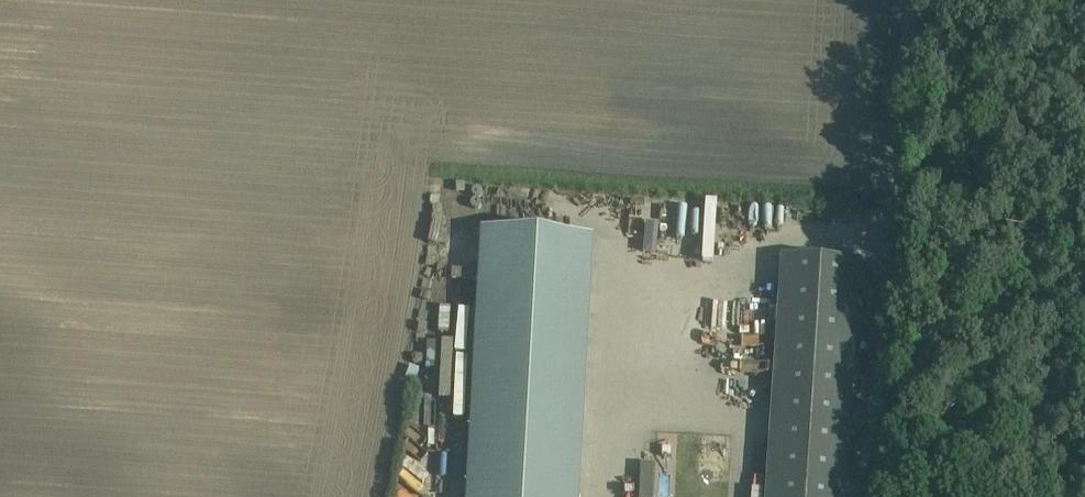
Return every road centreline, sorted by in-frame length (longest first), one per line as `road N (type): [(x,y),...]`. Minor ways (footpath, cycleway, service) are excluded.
road 1 (track): [(903,0),(871,496)]

